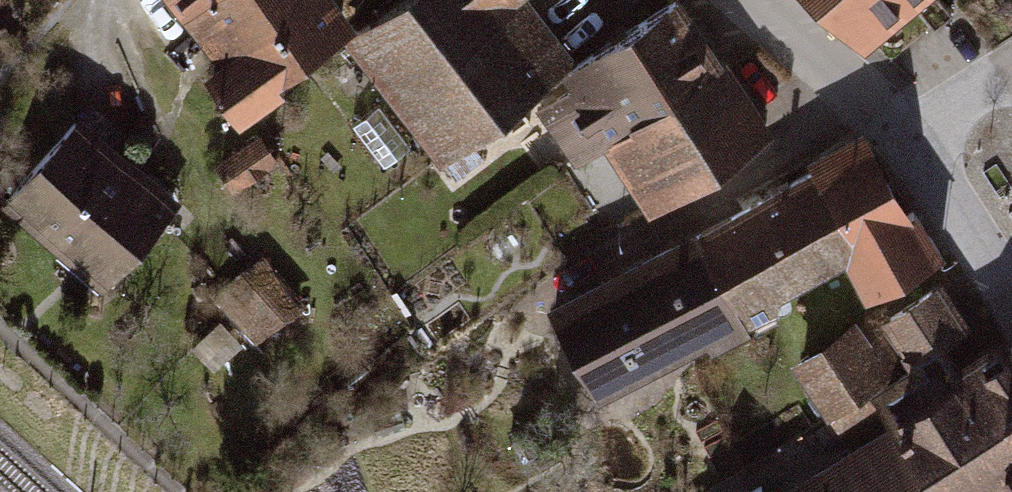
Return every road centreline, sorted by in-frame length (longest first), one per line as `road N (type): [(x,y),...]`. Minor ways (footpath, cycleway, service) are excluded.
road 1 (tertiary): [(759,0),(905,138)]
road 2 (tertiary): [(905,138),(1011,304)]
road 3 (residential): [(905,138),(1011,71)]

